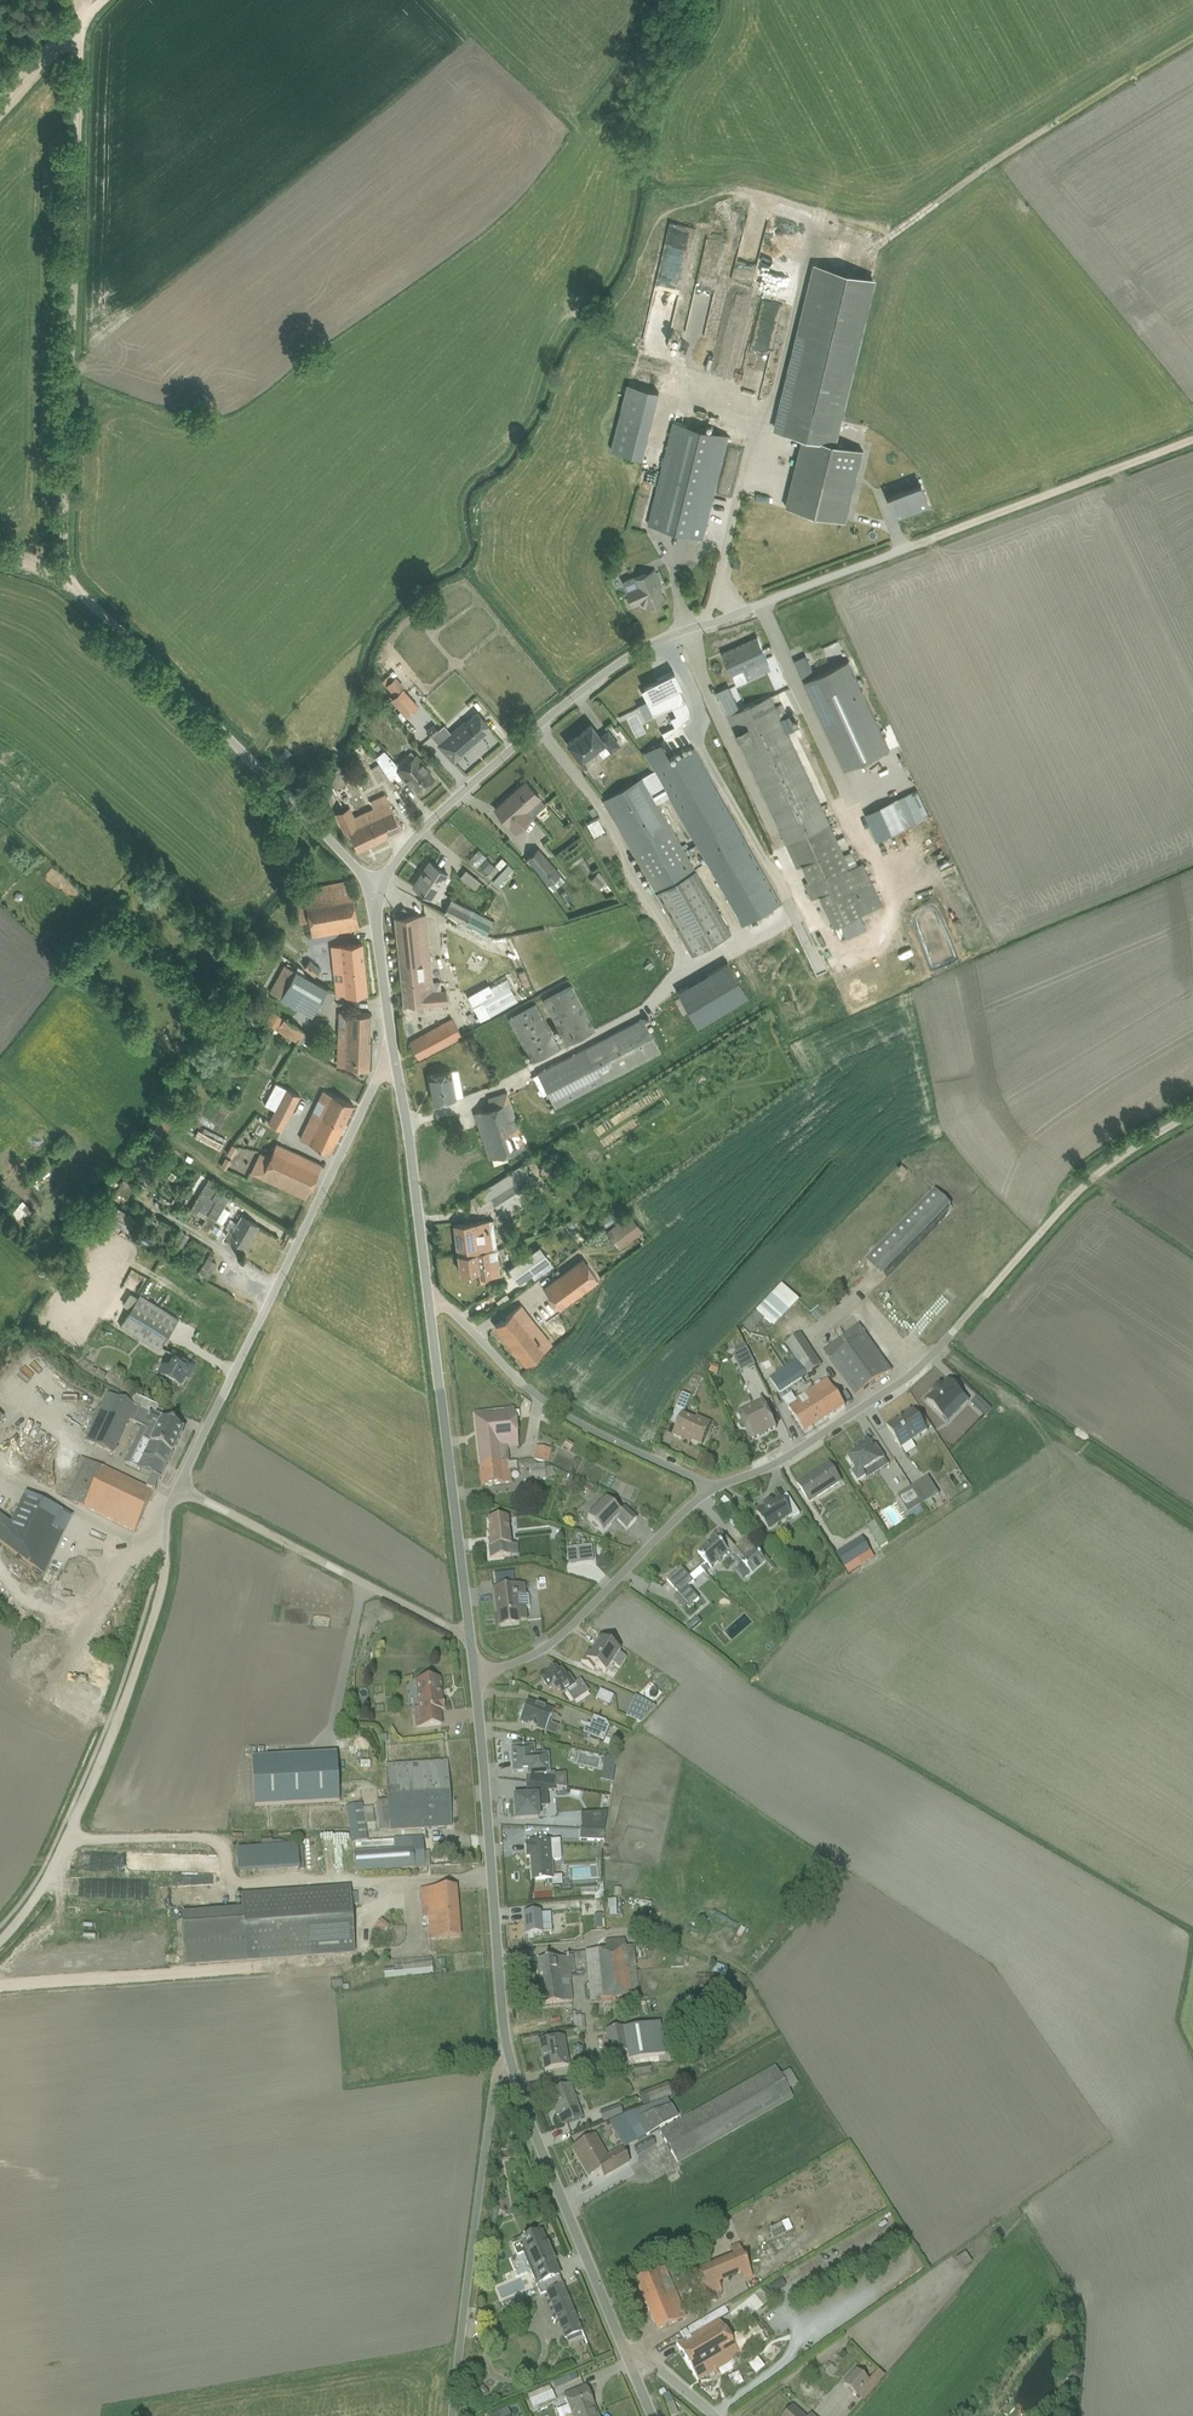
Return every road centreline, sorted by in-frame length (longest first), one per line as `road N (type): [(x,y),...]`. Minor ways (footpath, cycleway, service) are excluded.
road 1 (unclassified): [(71,578),(64,546),(80,24)]
road 2 (residential): [(394,1051),(179,1489)]
road 3 (residential): [(376,891),(431,820),(592,682),(696,625)]
road 4 (track): [(0,1942),(47,1878),(102,1761),(165,1565)]
road 5 (residential): [(473,1678),(508,2059)]
road 6 (unclassified): [(928,1362),(1096,1175),(1192,1112)]
road 7 (residential): [(452,2415),(494,2080),(508,2059)]
road 8 (residential): [(712,1492),(530,1392),(447,1305),(429,1298)]
road 9 (residential): [(429,1298),(469,1638)]
road 10 (unclassified): [(71,578),(302,811)]
road 11 (residential): [(508,2059),(629,2363)]
road 12 (unclassified): [(179,1489),(469,1638)]
road 13 (residential): [(712,1492),(560,1636),(473,1678)]
road 14 (track): [(935,536),(1192,436)]
road 15 (unclassified): [(696,625),(935,536)]
road 16 (residential): [(928,1362),(776,1465),(712,1492)]
road 17 (residential): [(394,1051),(429,1298)]
road 18 (residential): [(376,891),(394,1051)]
road 19 (track): [(0,111),(102,0)]

